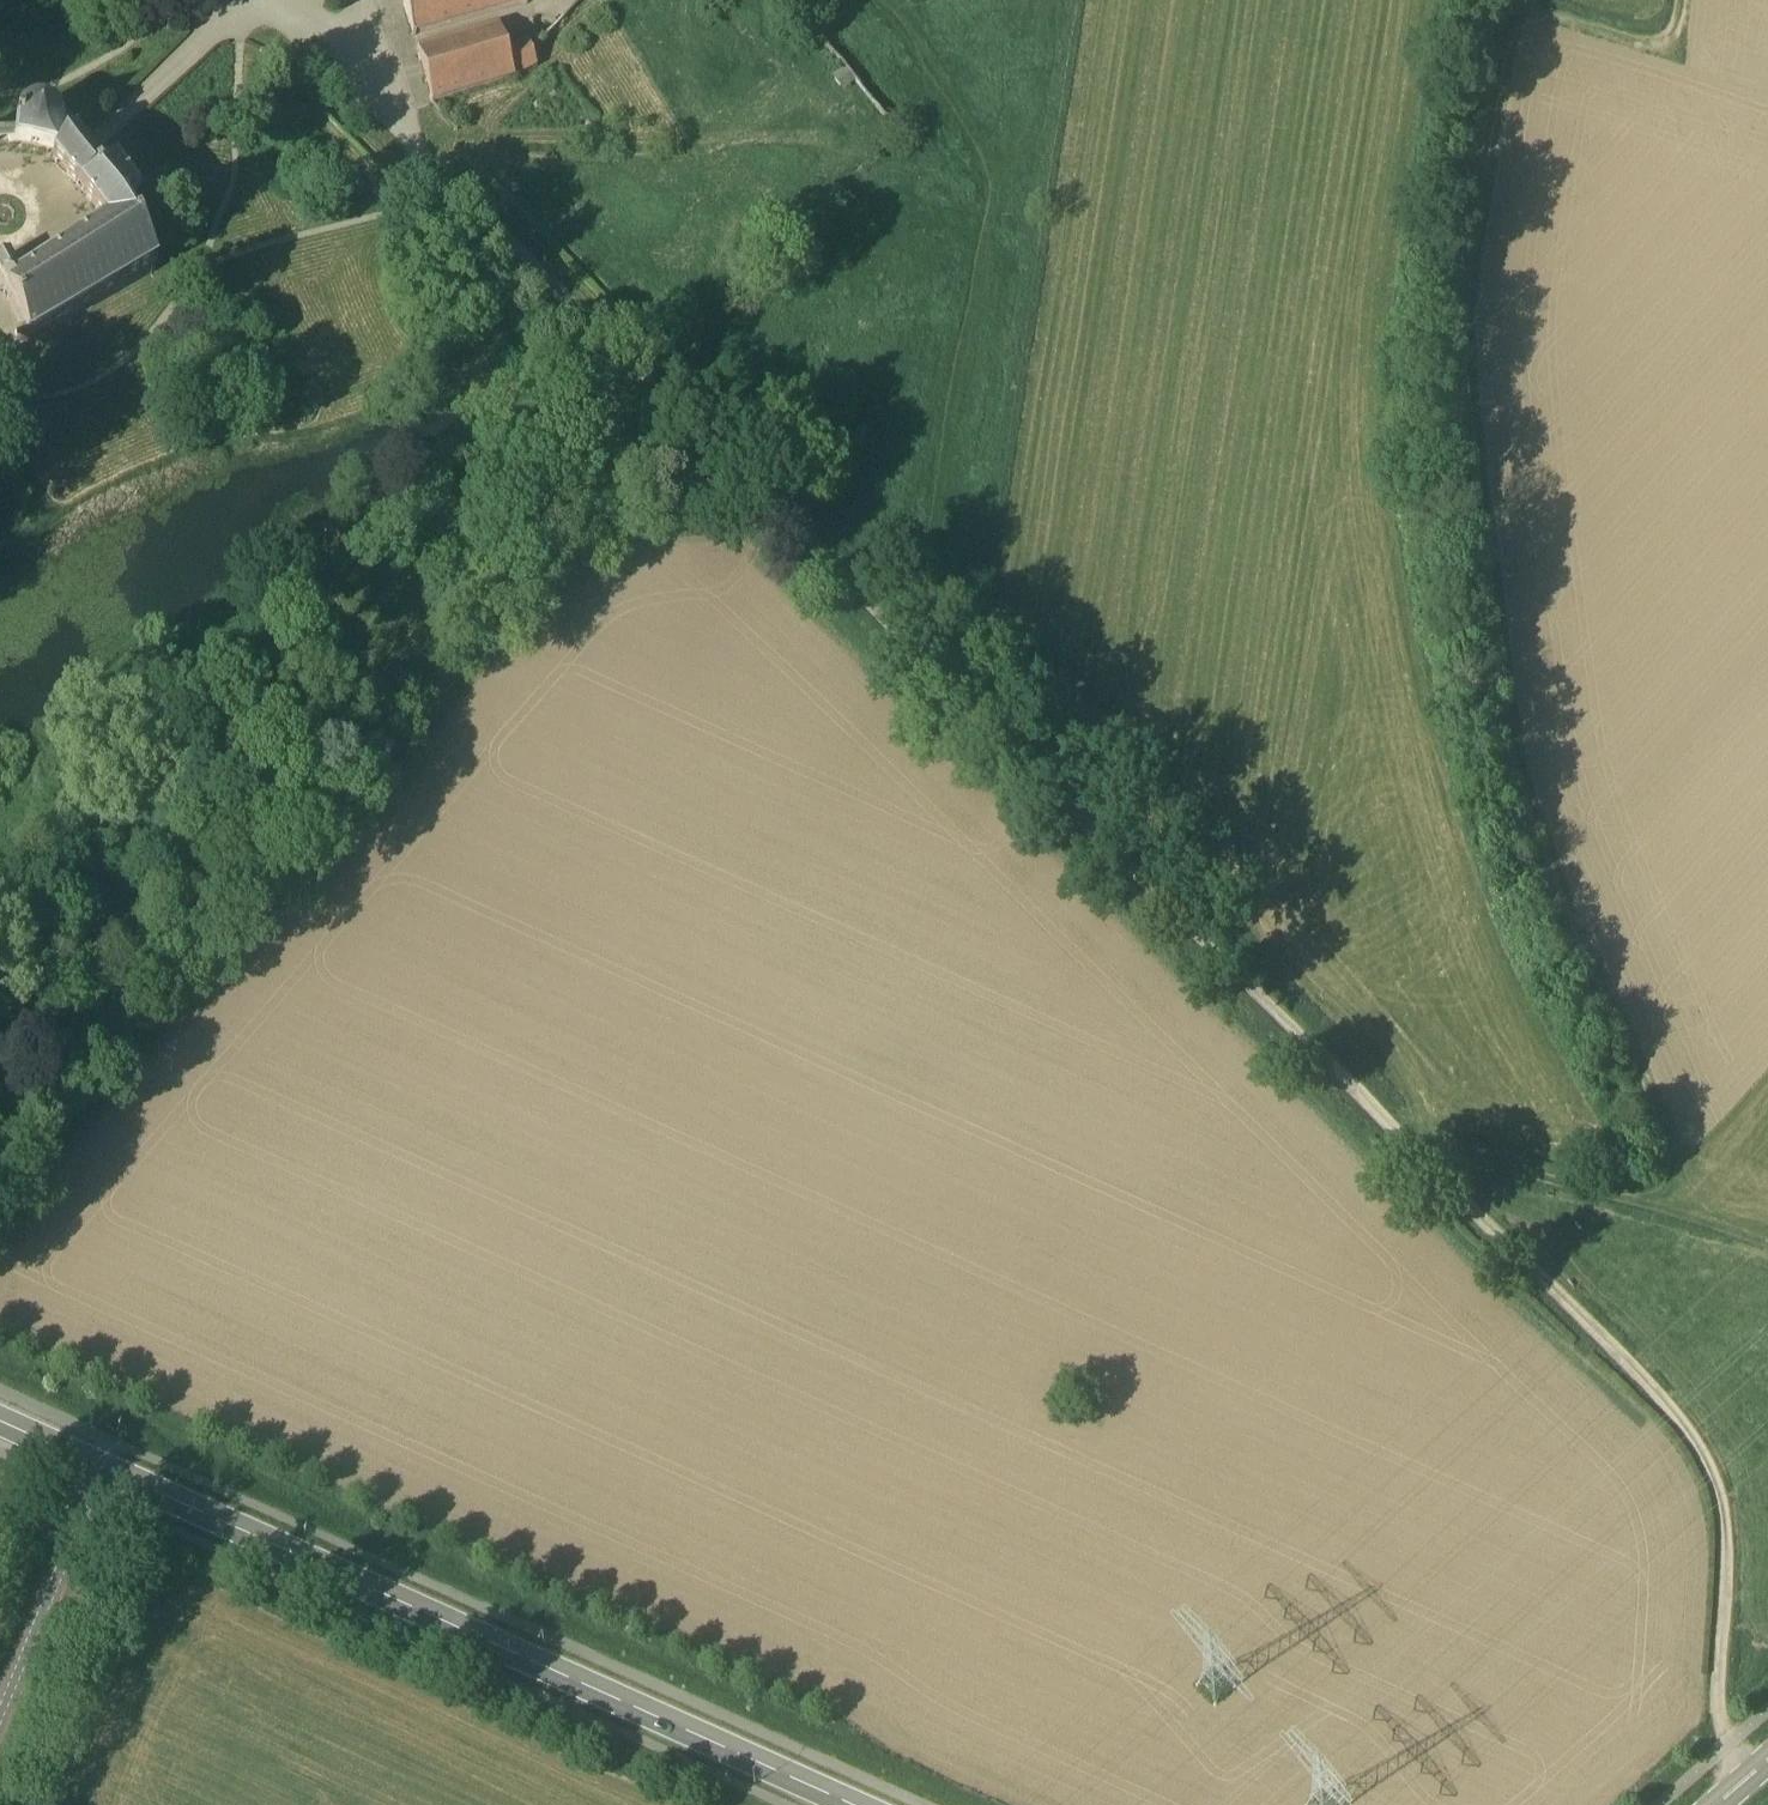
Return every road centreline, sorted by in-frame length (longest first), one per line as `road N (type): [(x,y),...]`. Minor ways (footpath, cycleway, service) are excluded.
road 1 (track): [(1407,1146),(417,147),(260,8)]
road 2 (track): [(1678,0),(1674,30),(1654,44),(1530,6),(1506,35),(1467,226),(1461,411),(1489,623),(1519,775),(1539,852),(1673,1179),(1667,1210)]
road 3 (secondary): [(854,1804),(103,1467)]
road 4 (track): [(1727,1745),(1717,1709),(1727,1525),(1704,1450),(1644,1375),(1407,1146)]
road 5 (unclassified): [(0,1722),(103,1467)]
road 6 (track): [(1407,1146),(1667,1210)]

